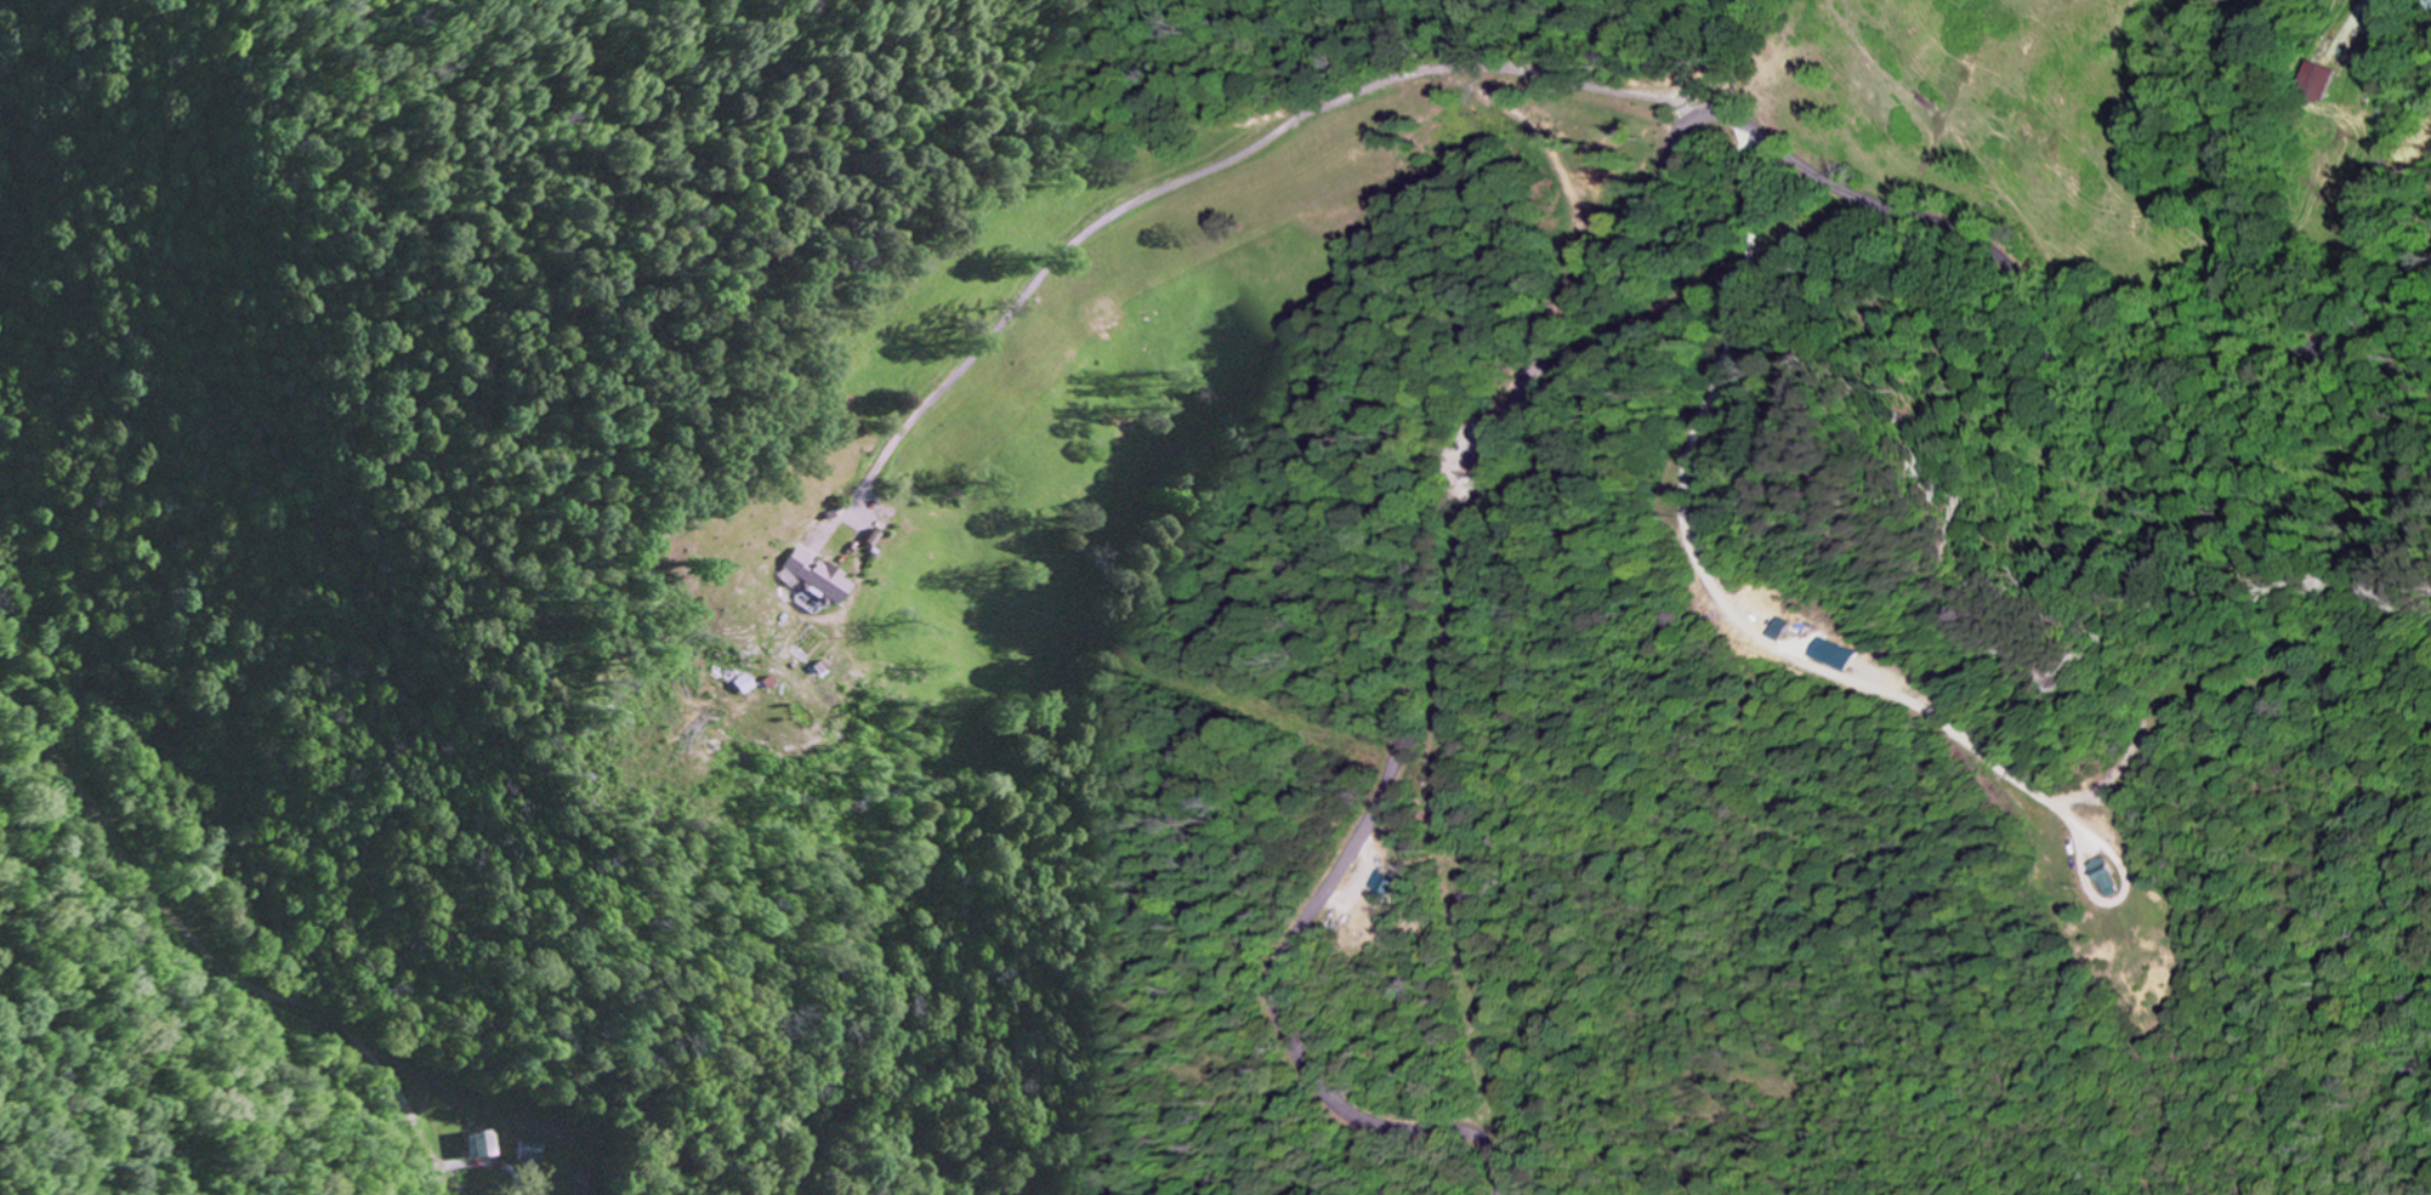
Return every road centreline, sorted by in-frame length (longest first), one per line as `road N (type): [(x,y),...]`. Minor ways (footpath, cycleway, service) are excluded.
road 1 (residential): [(1508,1194),(1494,1150),(1476,1137),(1395,1128),(1351,1113),(1293,1045),(1271,979),(1387,753),(1494,427),(1566,306),(1612,257),(1683,121),(1721,113),(1840,190),(1976,240),(2092,342),(2141,362),(2166,368),(2293,357),(2328,340),(2346,315),(2385,201),(2379,118),(2387,0)]
road 2 (residential): [(448,1194),(430,1159),(363,1121),(279,1053),(200,972),(33,751),(0,719)]

